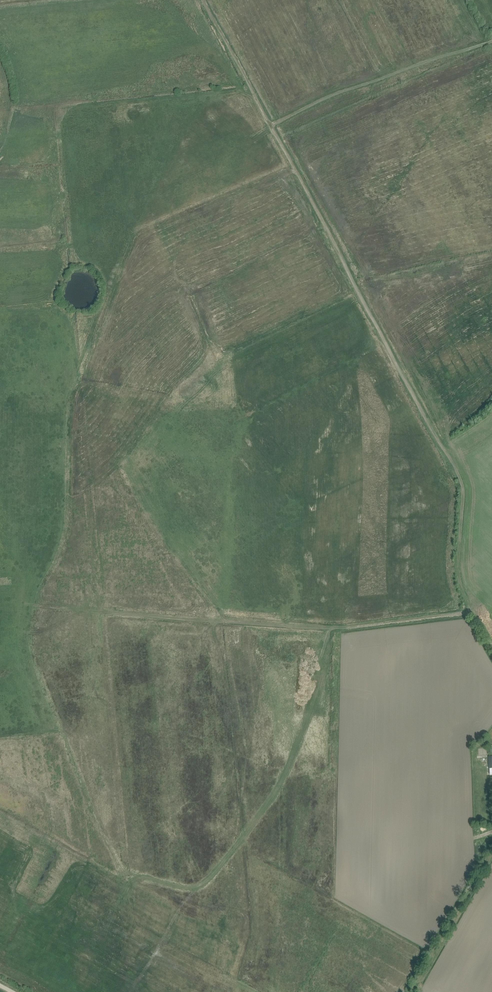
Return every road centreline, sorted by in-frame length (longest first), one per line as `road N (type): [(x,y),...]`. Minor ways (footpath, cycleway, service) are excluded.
road 1 (track): [(411,991),(491,854)]

